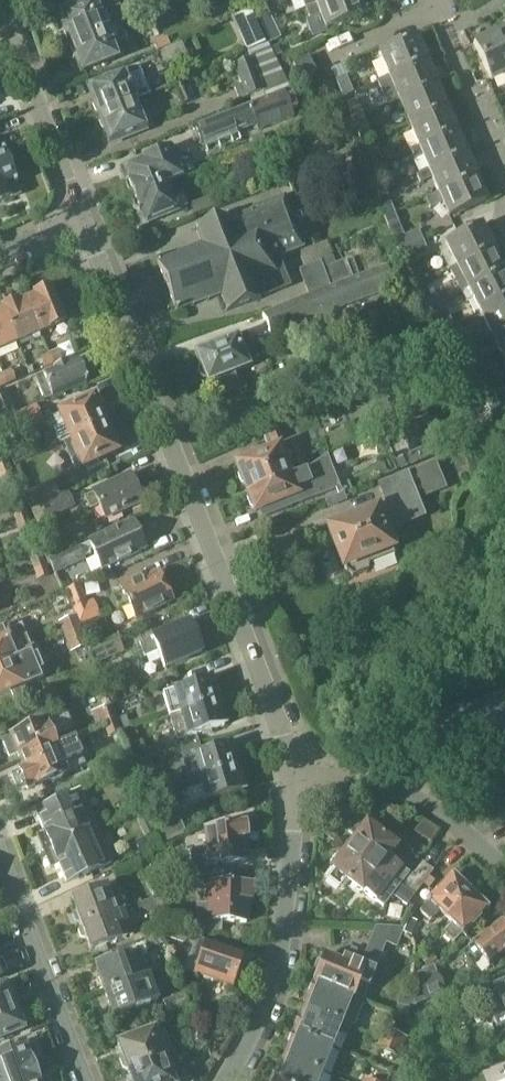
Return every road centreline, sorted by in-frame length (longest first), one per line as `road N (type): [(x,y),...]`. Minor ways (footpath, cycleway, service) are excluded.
road 1 (residential): [(292,774),(281,726),(88,216)]
road 2 (residential): [(226,1080),(272,994),(284,936),(292,774)]
road 3 (residential): [(88,1080),(0,850)]
road 4 (residential): [(504,868),(420,801),(292,774)]
road 5 (residential): [(88,216),(0,0)]
road 6 (residential): [(504,180),(432,0)]

